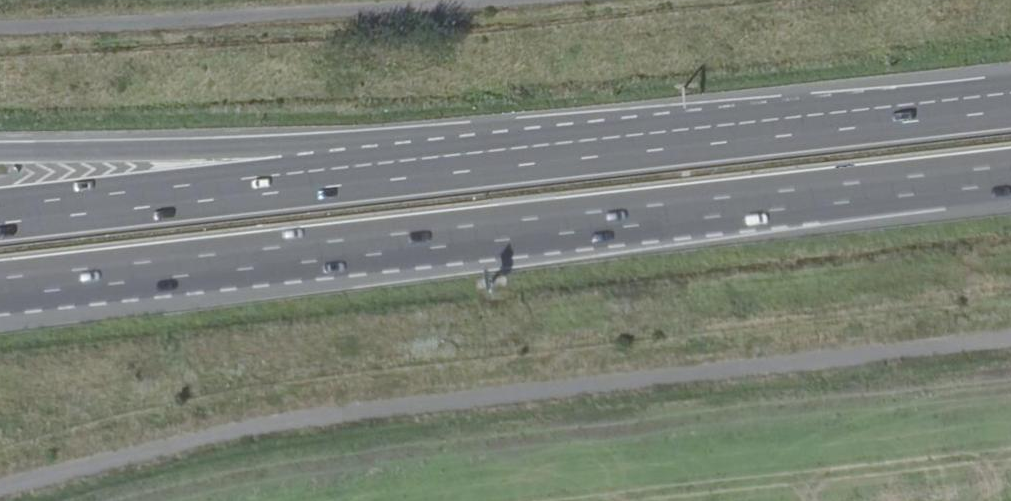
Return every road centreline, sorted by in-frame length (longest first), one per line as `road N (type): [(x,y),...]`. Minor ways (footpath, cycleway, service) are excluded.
road 1 (motorway): [(0,287),(1010,173)]
road 2 (motorway): [(1010,102),(370,172)]
road 3 (motorway): [(370,172),(0,213)]
road 4 (motorway): [(370,172),(209,150),(0,153)]
road 5 (unclassified): [(54,500),(221,433)]

